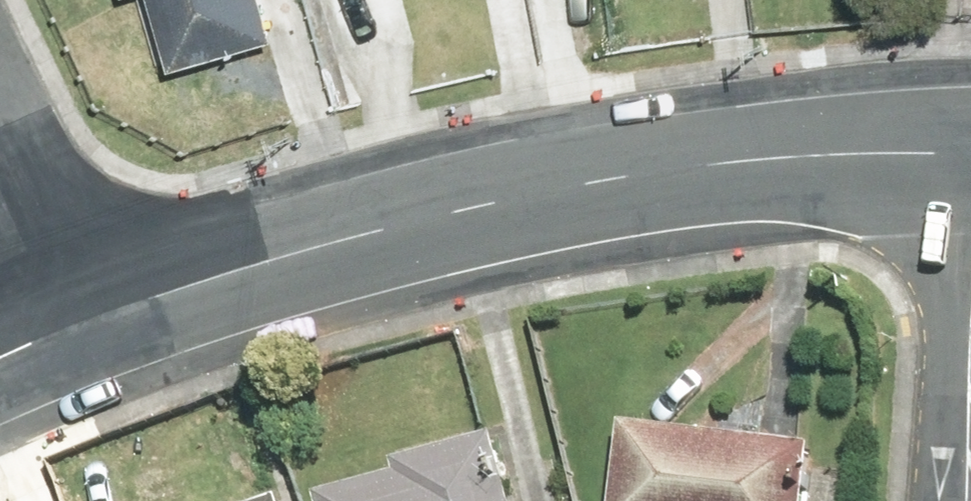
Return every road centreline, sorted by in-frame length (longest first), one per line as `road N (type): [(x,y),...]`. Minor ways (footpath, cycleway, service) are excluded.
road 1 (residential): [(62,327),(388,223),(709,163),(970,148)]
road 2 (residential): [(0,190),(62,327)]

